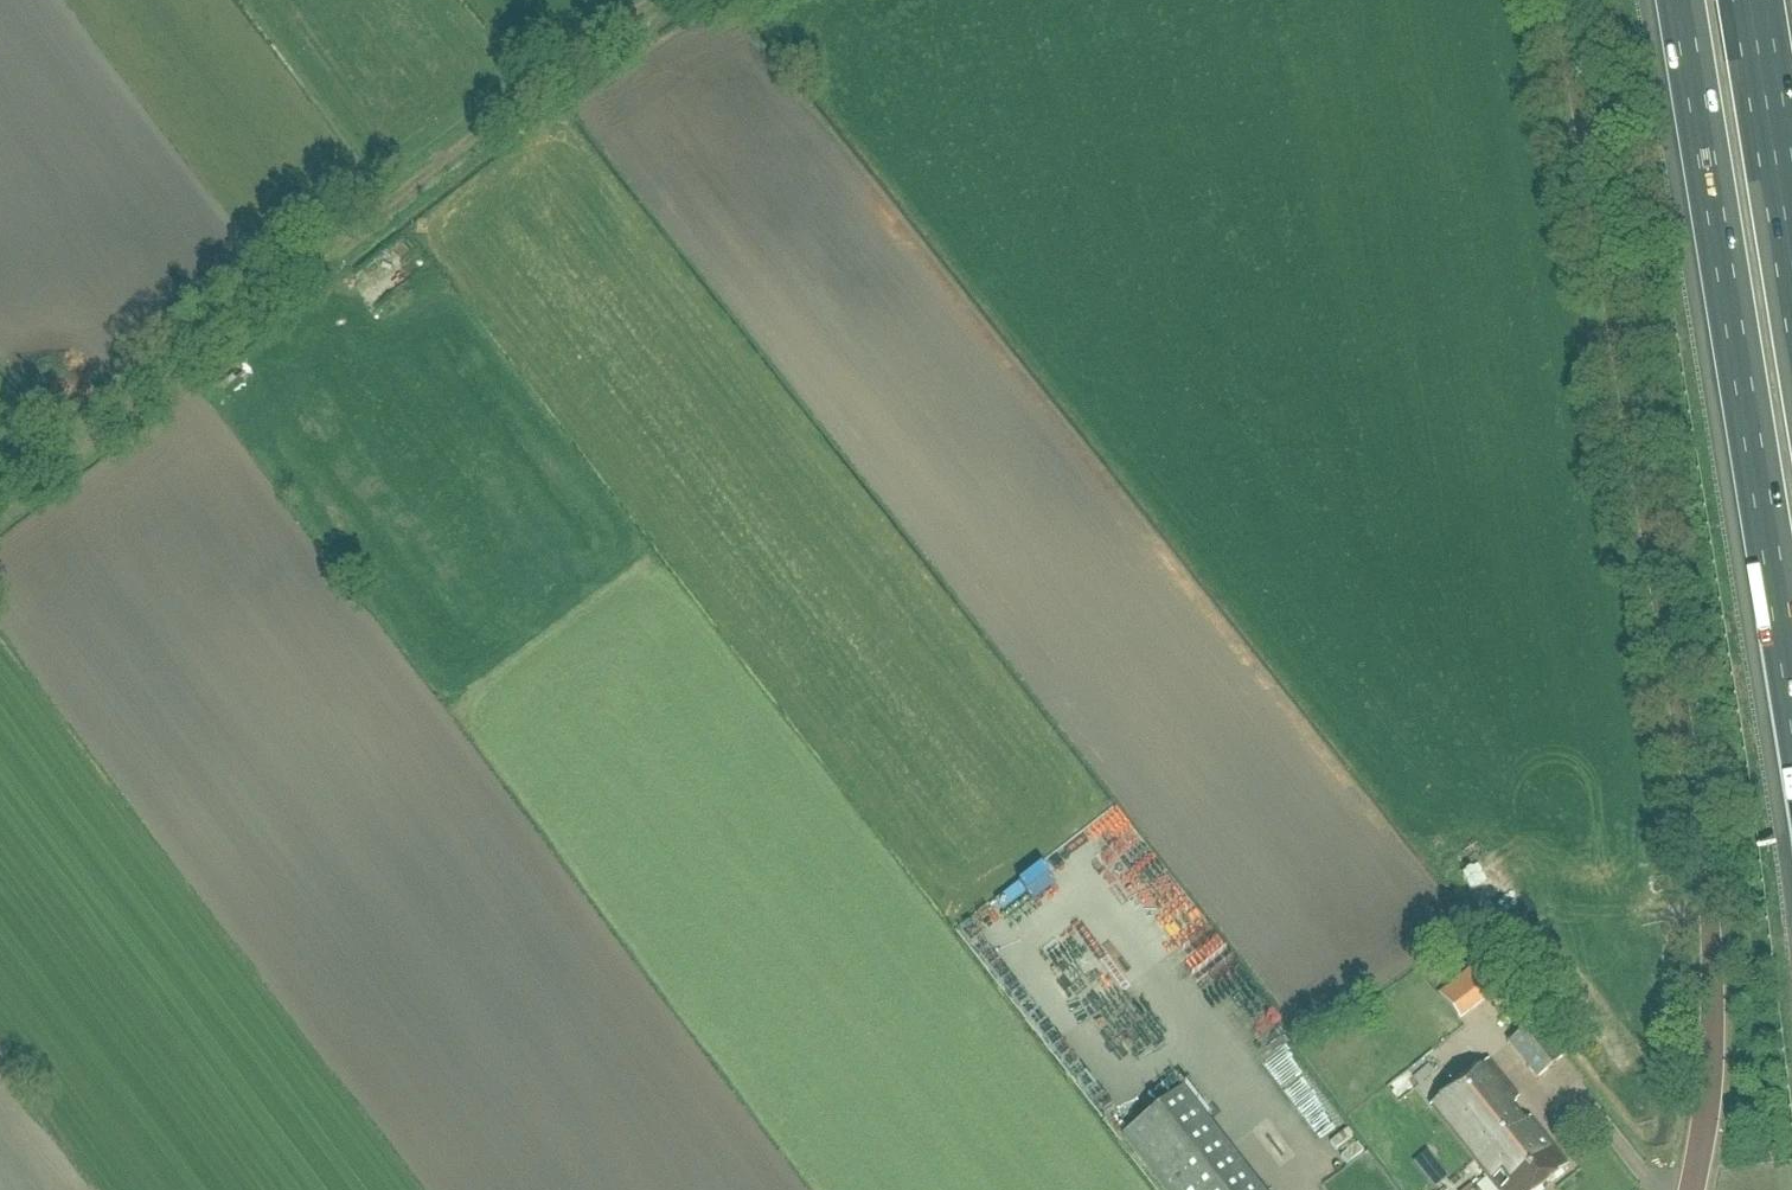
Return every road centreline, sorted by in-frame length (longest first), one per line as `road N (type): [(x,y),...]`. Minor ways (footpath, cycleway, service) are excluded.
road 1 (tertiary): [(1691,1189),(1712,993),(1701,842),(1563,0)]
road 2 (track): [(657,0),(0,502)]
road 3 (motorway): [(1679,0),(1791,672)]
road 4 (motorway): [(1791,265),(1751,0)]

